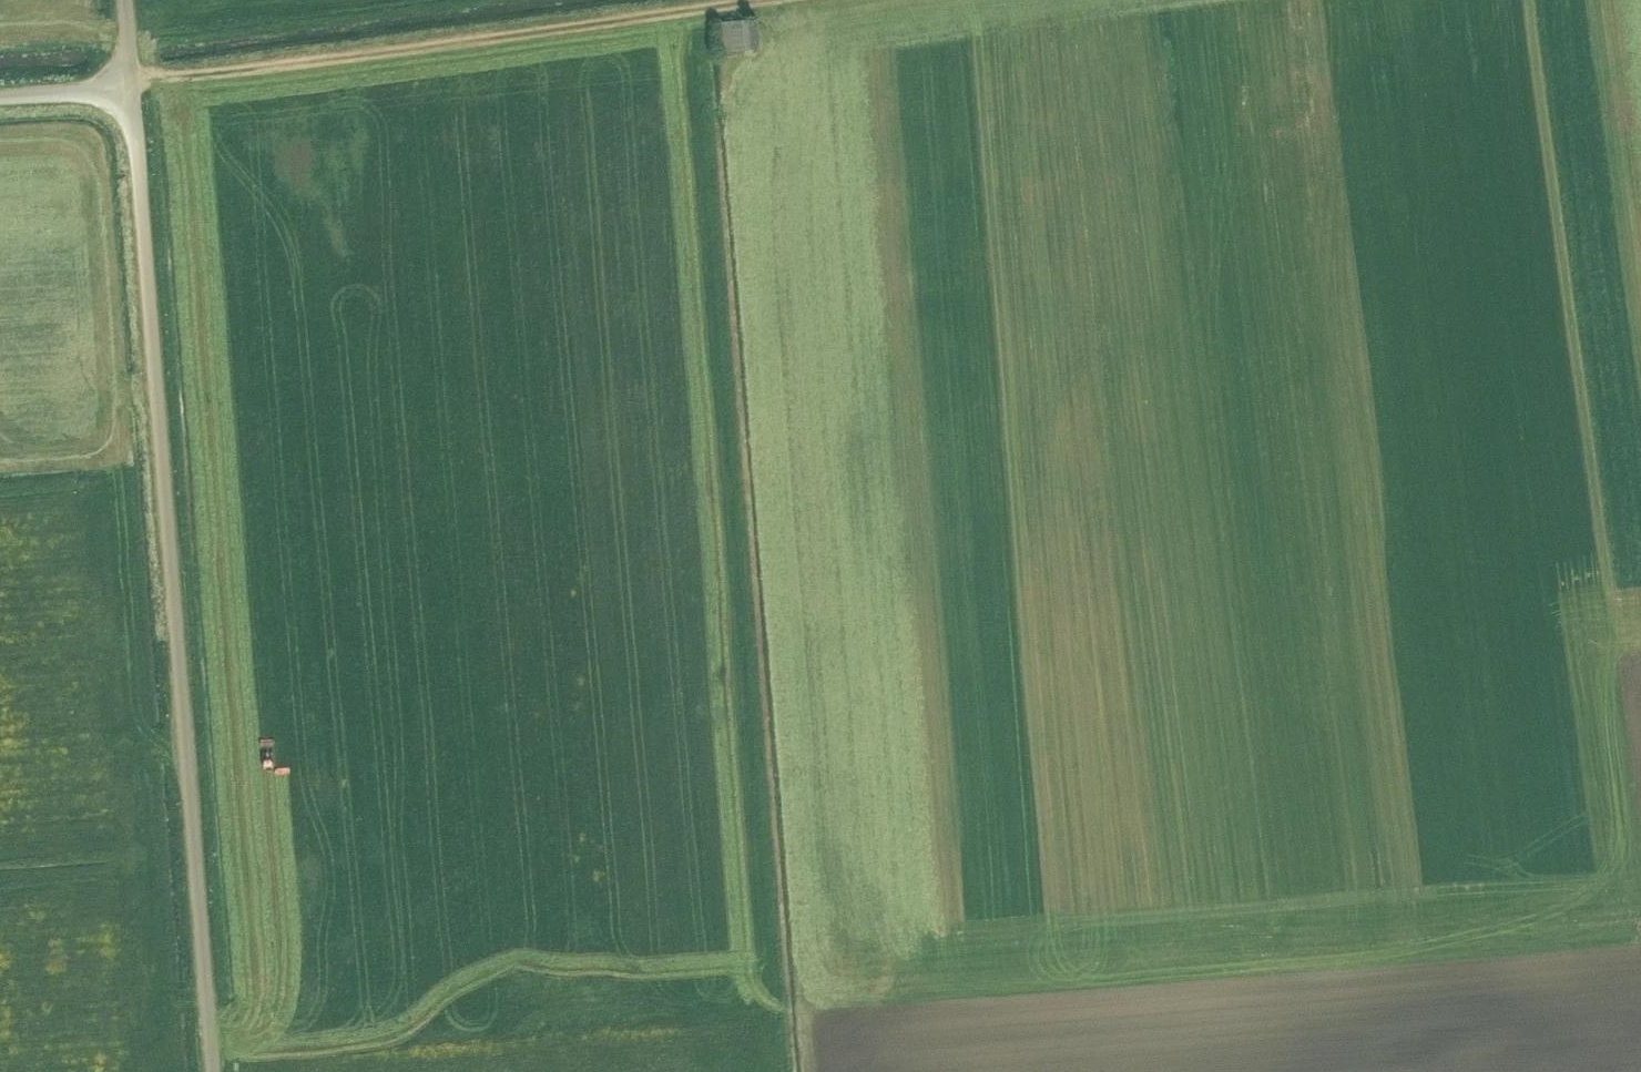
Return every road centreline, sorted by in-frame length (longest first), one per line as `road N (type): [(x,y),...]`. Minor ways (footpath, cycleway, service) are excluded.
road 1 (unclassified): [(213,1071),(129,86)]
road 2 (track): [(129,86),(731,0)]
road 3 (unclassified): [(0,95),(129,86)]

